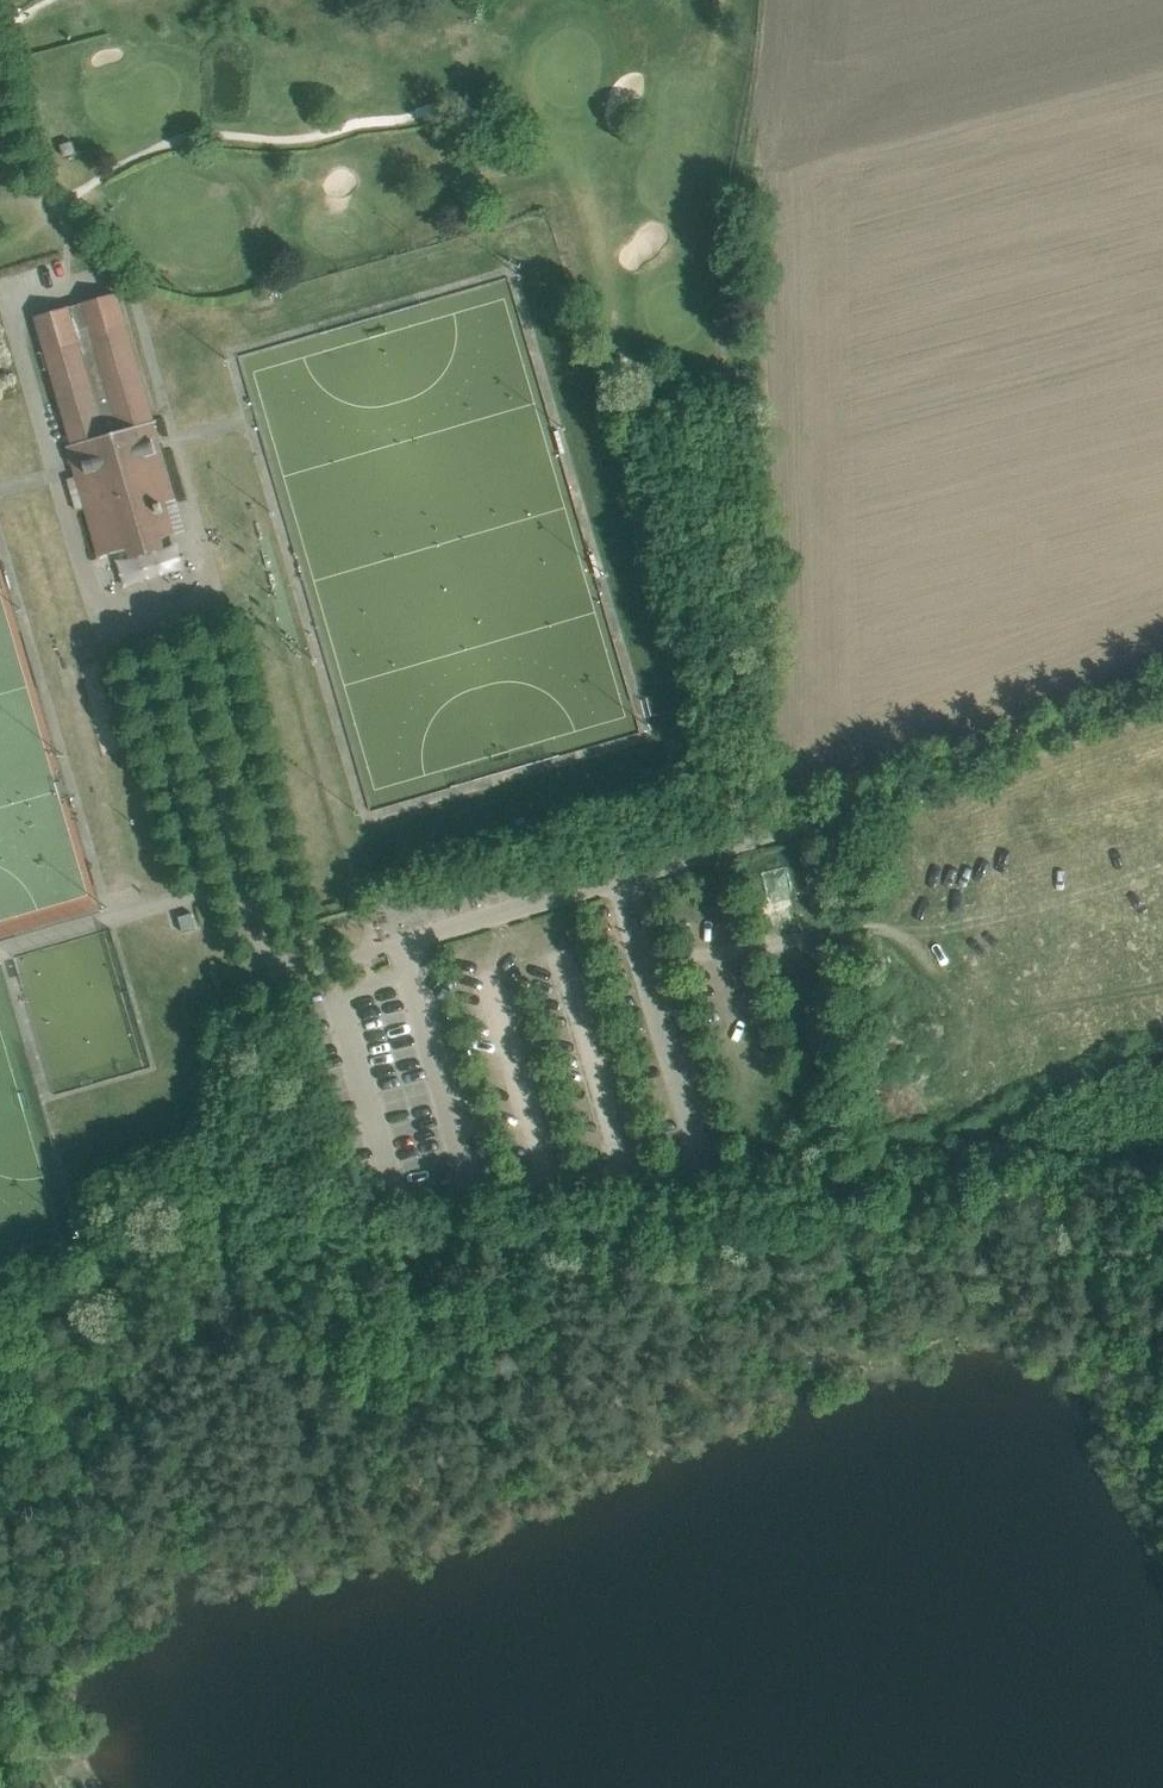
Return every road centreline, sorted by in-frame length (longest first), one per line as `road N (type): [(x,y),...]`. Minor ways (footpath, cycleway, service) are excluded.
road 1 (unclassified): [(399,942),(759,837),(1162,685)]

